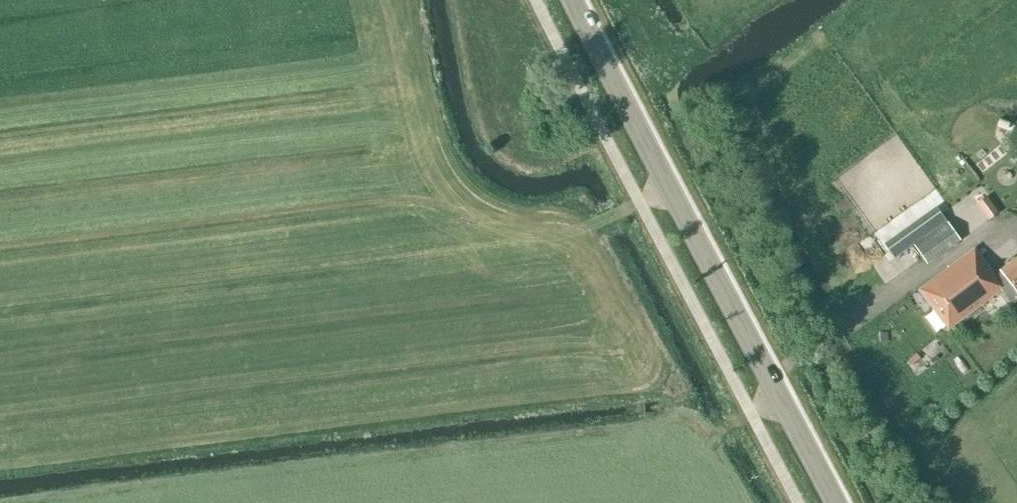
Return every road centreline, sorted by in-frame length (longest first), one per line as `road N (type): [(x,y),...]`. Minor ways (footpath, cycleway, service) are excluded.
road 1 (secondary): [(837,502),(572,0)]

